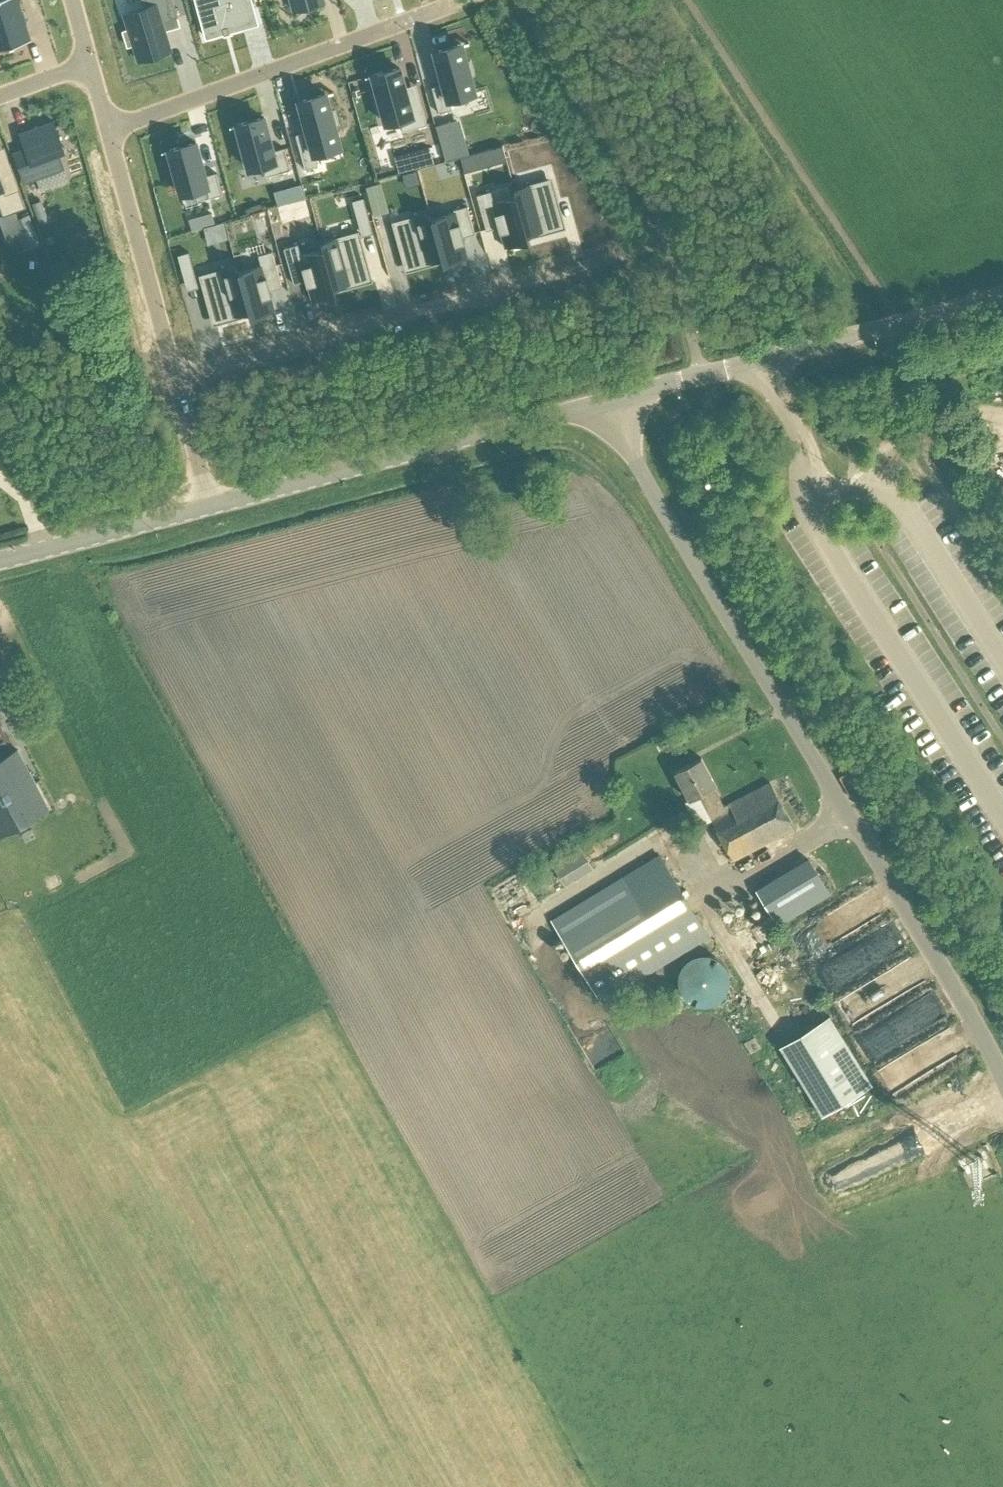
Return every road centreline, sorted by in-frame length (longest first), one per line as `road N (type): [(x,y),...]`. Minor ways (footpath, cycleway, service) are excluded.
road 1 (unclassified): [(1002,1085),(621,436),(611,399)]
road 2 (residential): [(106,131),(176,377),(613,256)]
road 3 (tertiary): [(0,560),(611,399)]
road 4 (tertiary): [(611,399),(1002,295)]
road 5 (residential): [(106,131),(456,5)]

